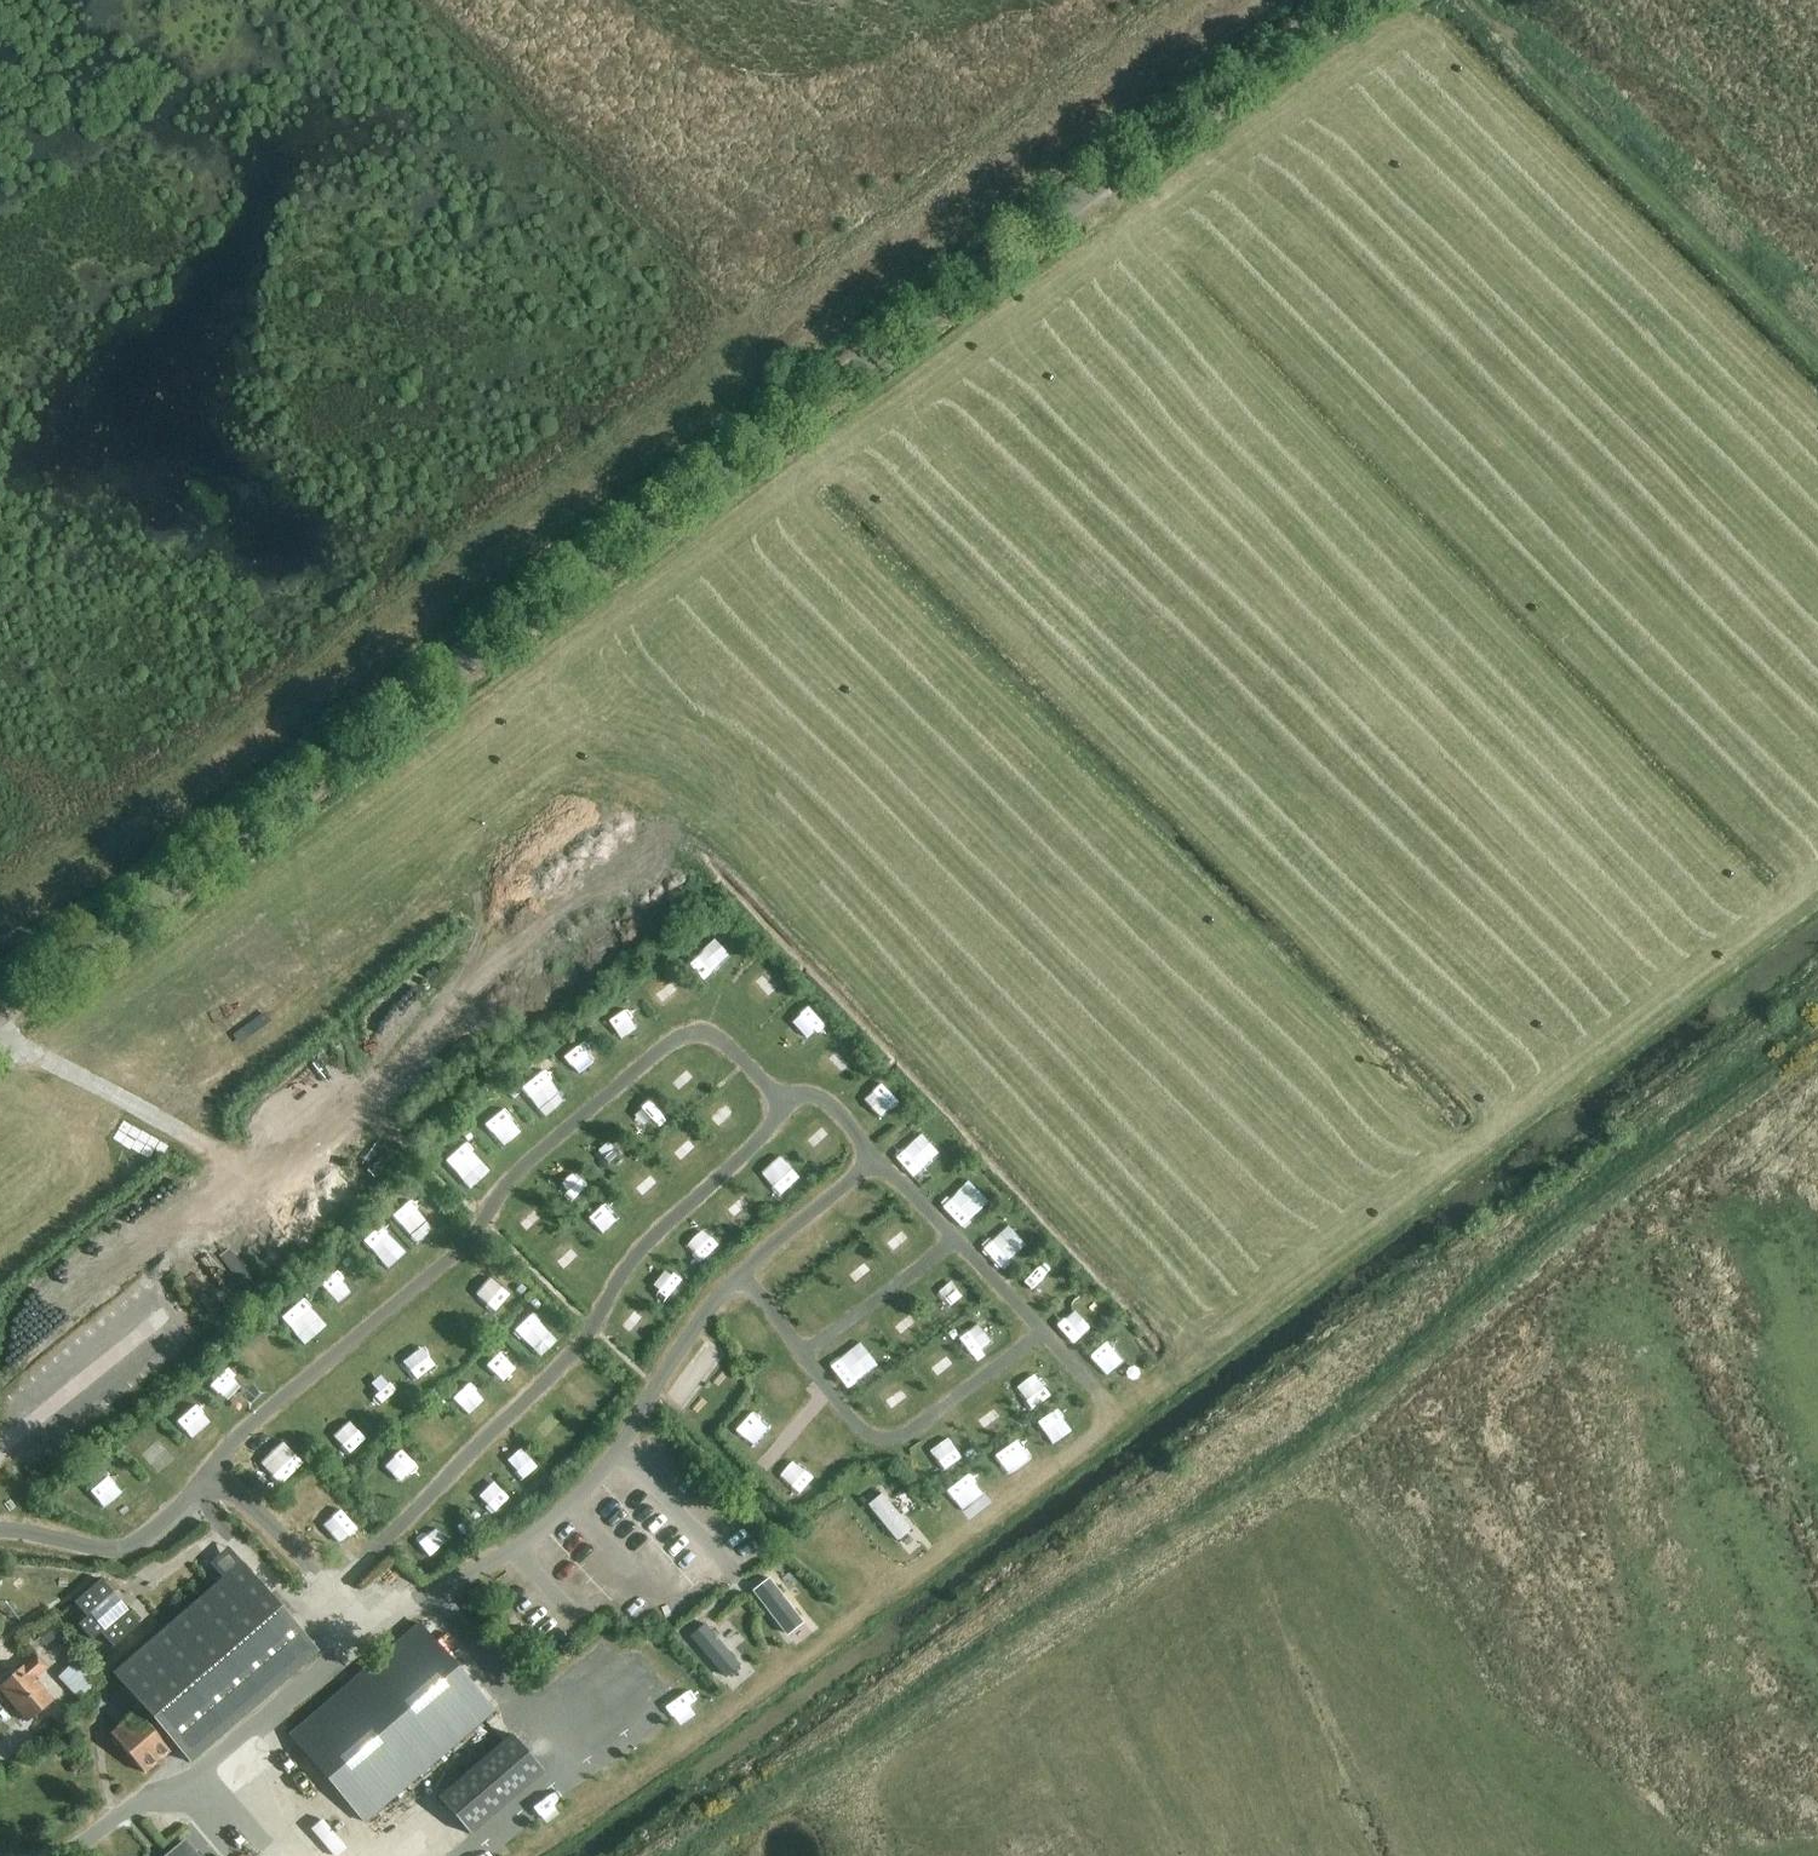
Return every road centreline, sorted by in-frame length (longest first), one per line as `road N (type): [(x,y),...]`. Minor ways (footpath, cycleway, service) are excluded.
road 1 (tertiary): [(0,1013),(1344,0)]

